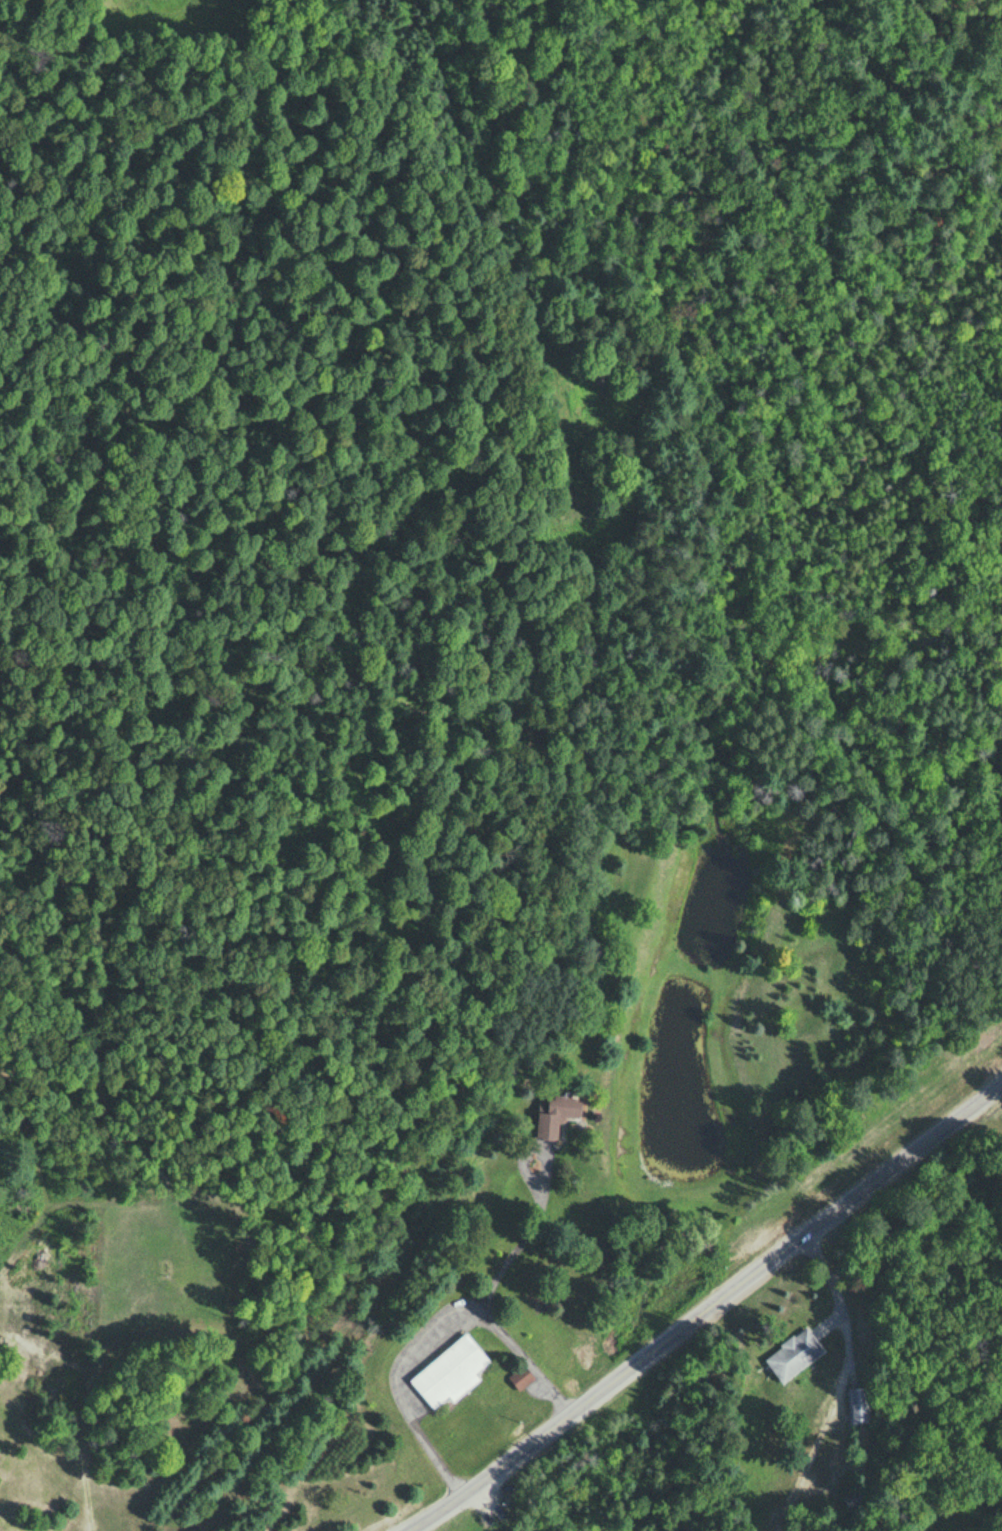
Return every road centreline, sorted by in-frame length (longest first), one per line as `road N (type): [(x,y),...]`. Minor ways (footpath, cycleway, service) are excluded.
road 1 (tertiary): [(1001,1085),(408,1530)]

